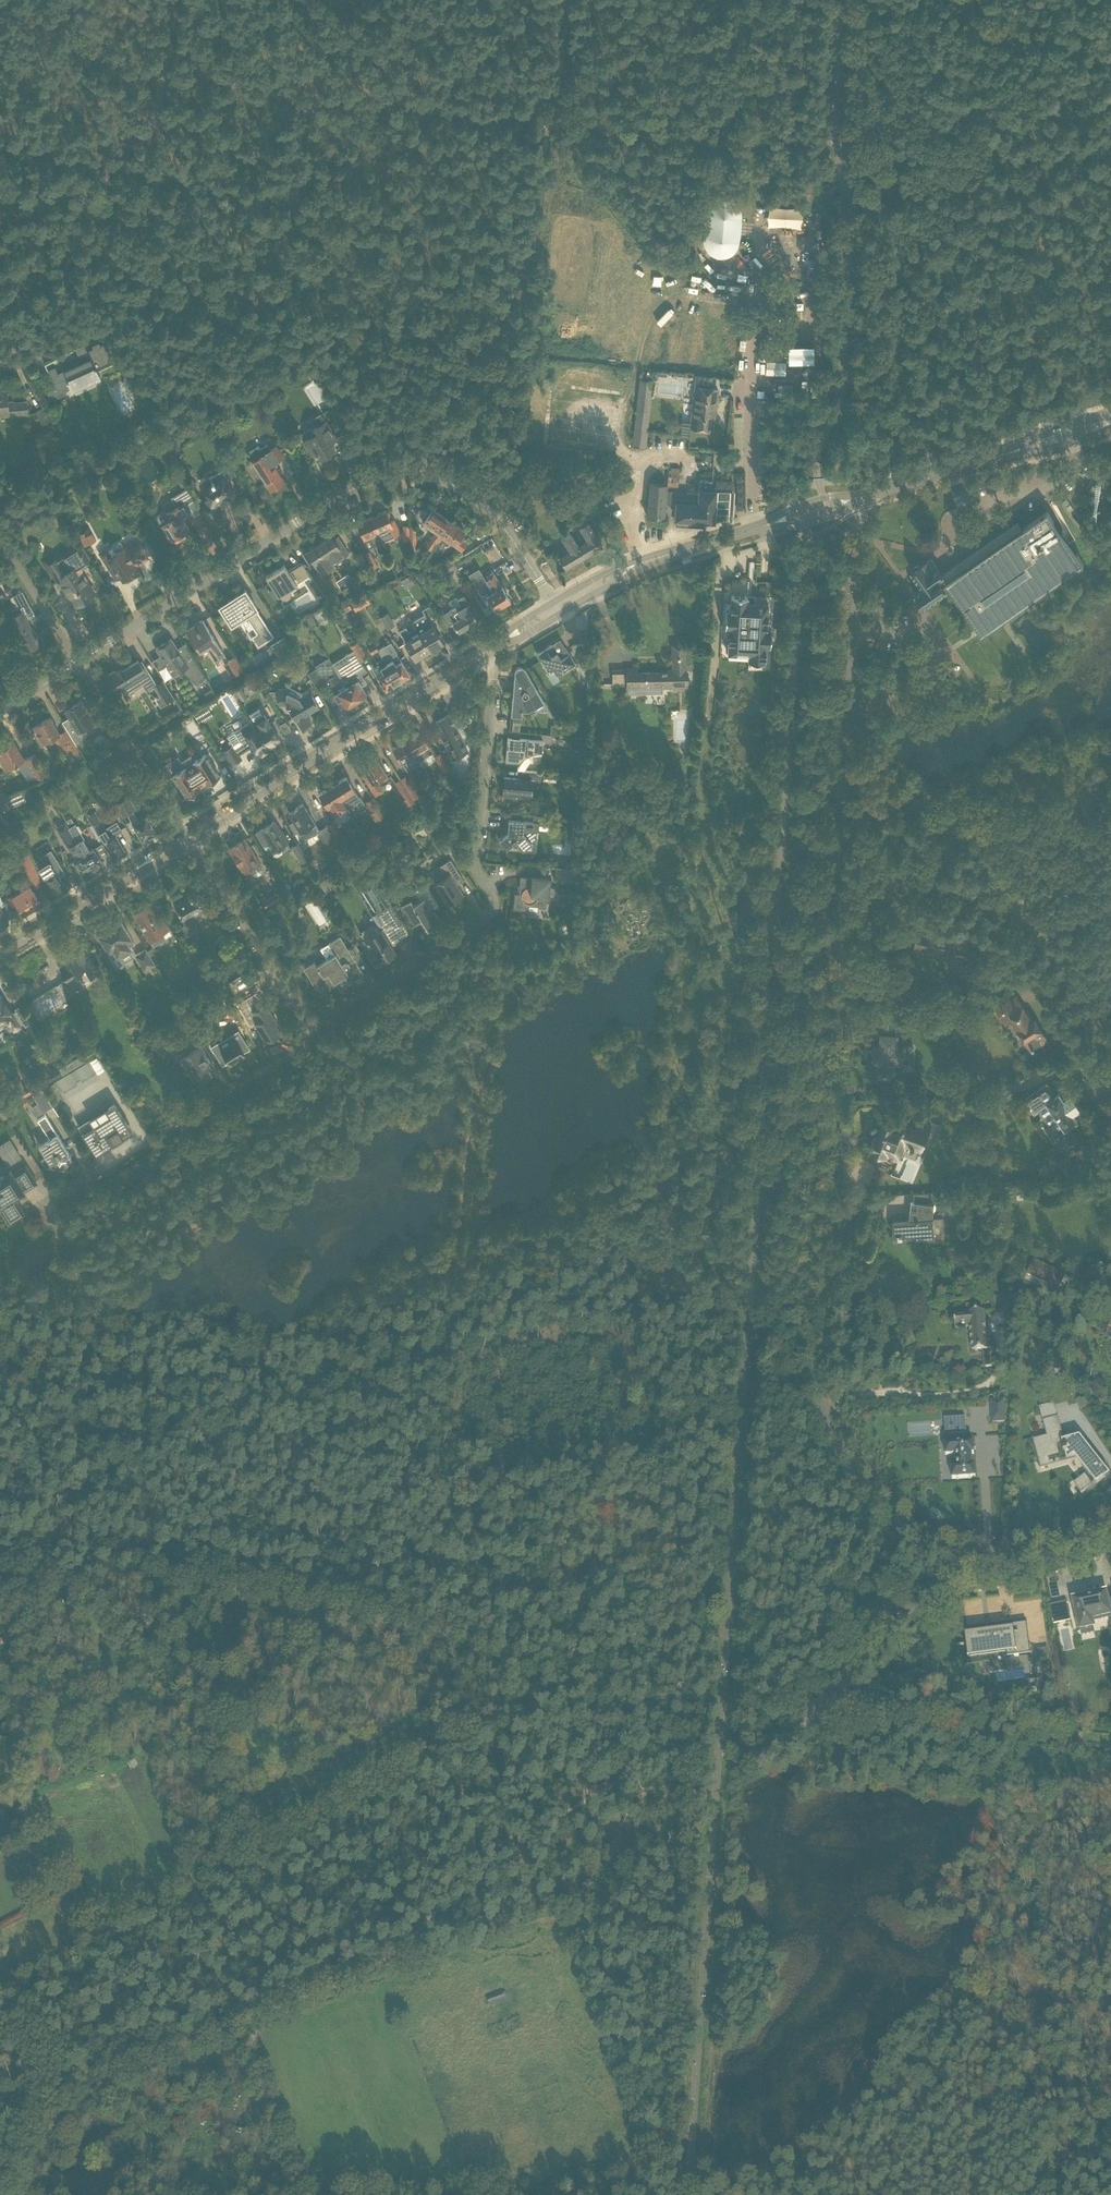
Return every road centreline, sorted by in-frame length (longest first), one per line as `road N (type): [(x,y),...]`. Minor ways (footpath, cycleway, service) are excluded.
road 1 (track): [(68,2082),(377,1969),(487,1852),(588,1800)]
road 2 (residential): [(77,663),(349,490),(393,476),(430,475),(457,486),(500,524),(555,603)]
road 3 (residential): [(884,1515),(825,1423),(809,1356),(831,957)]
road 4 (track): [(488,1624),(216,1574),(93,1585),(0,1605)]
road 5 (residential): [(308,1027),(494,912),(476,870),(493,663),(487,651)]
road 6 (track): [(307,98),(756,138)]
road 7 (track): [(525,1714),(274,1864),(194,1903)]
road 8 (track): [(1110,1746),(1019,1737),(794,1741)]
road 9 (residential): [(1035,927),(981,855),(894,785),(850,704)]
road 10 (track): [(438,1569),(410,1556),(212,1387)]
road 11 (secondary): [(249,799),(487,651)]
road 12 (residential): [(831,957),(850,704)]
road 13 (residential): [(831,957),(870,903),(910,881),(949,883),(1035,927)]
road 14 (residential): [(189,841),(308,1027)]
road 15 (residential): [(850,704),(859,499)]
road 16 (track): [(588,1800),(559,1750),(525,1714),(488,1624)]
road 17 (residential): [(185,833),(77,663)]
road 18 (track): [(132,169),(296,205)]
road 19 (secondary): [(859,499),(1015,451)]
road 20 (residential): [(0,1288),(51,1239),(58,1222),(54,1198),(93,1168)]
road 21 (secondary): [(0,953),(130,872)]
road 22 (residential): [(77,663),(0,534)]
road 23 (track): [(161,2049),(194,1903)]
road 24 (residential): [(308,1027),(314,1039),(200,1110)]
road 25 (residential): [(1110,1043),(1035,927)]
road 26 (track): [(0,141),(132,169)]
road 27 (residential): [(794,1741),(875,1636)]
road 28 (residential): [(984,1566),(1064,1554),(1110,1534)]
road 29 (residential): [(875,1636),(984,1566)]
road 30 (track): [(548,126),(567,0)]
road 31 (track): [(670,1754),(720,1742),(794,1741)]
road 32 (residential): [(875,1636),(890,1568),(884,1515)]
road 33 (track): [(0,1371),(72,1393),(115,1384)]

